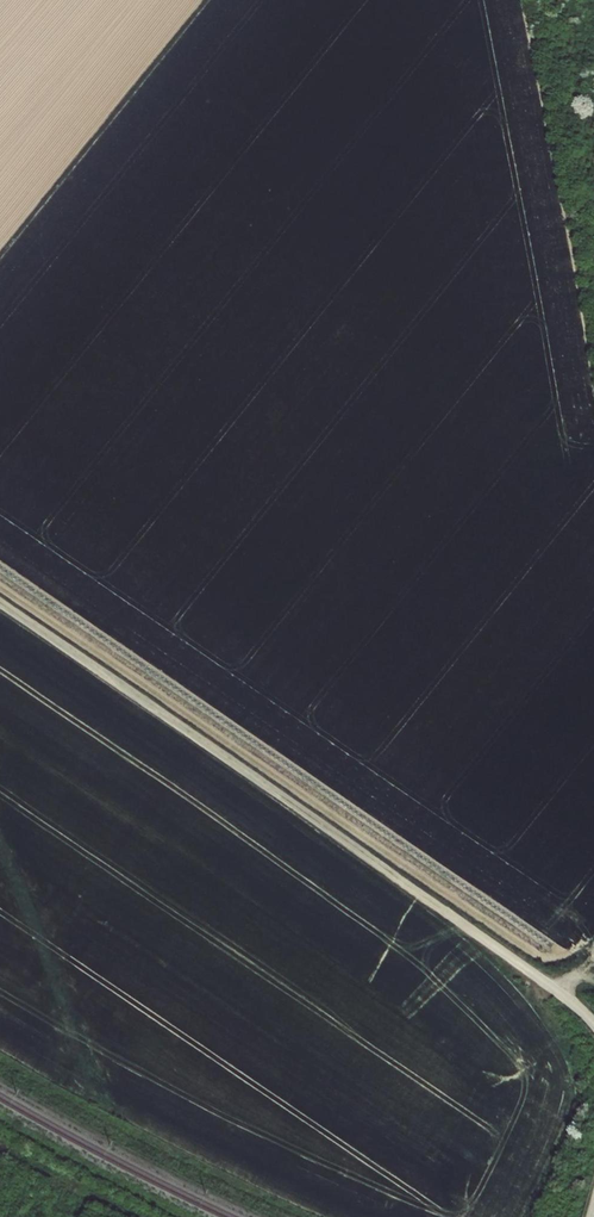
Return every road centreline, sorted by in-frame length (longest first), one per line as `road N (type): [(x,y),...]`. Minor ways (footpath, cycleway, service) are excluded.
road 1 (track): [(0,602),(593,1021)]

